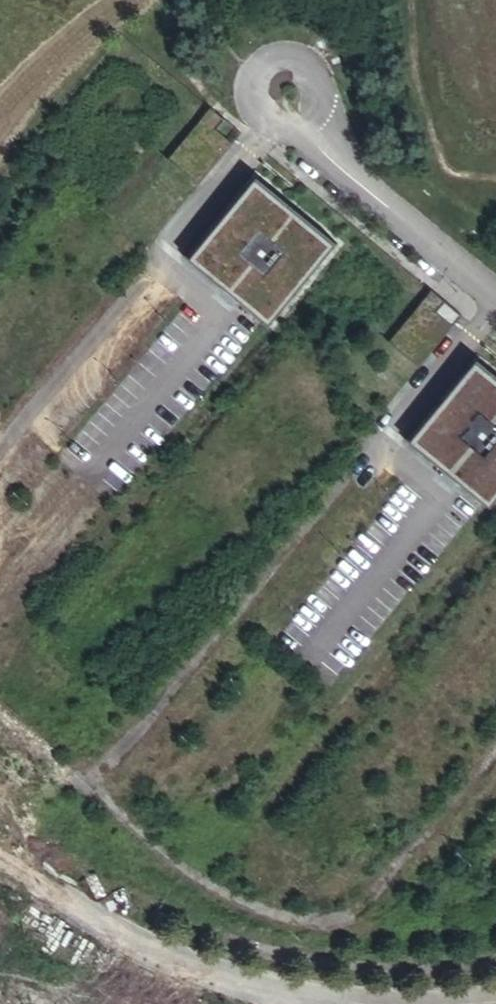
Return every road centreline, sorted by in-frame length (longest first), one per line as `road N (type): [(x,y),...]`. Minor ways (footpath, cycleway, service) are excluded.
road 1 (unclassified): [(495,295),(340,167),(291,97)]
road 2 (unclassified): [(335,1003),(273,998),(90,917)]
road 3 (unclassified): [(90,917),(39,844),(39,810),(57,777)]

